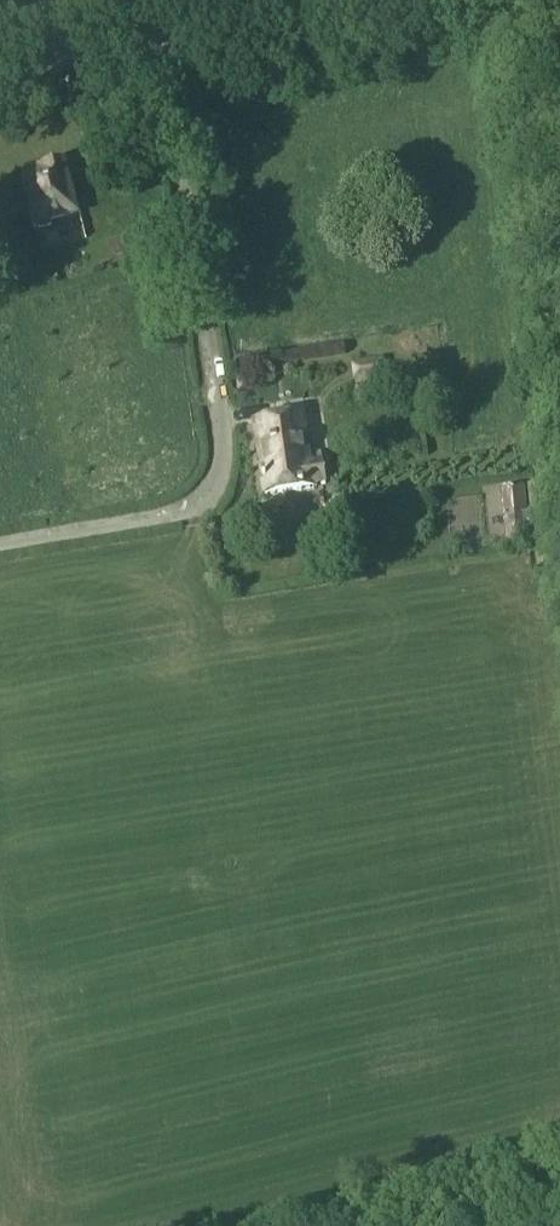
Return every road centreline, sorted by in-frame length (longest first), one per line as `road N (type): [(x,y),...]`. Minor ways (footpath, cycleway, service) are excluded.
road 1 (tertiary): [(0,68),(283,0)]

